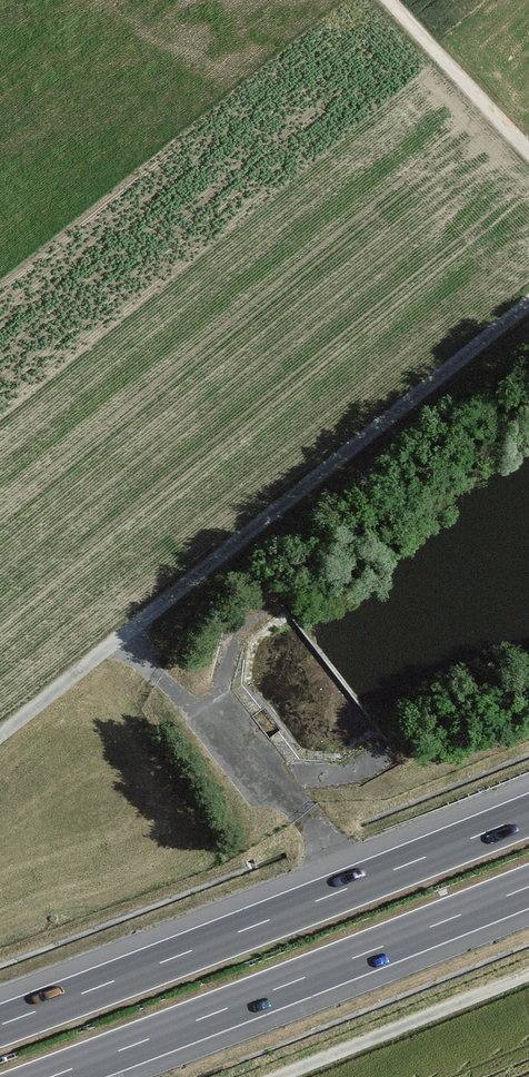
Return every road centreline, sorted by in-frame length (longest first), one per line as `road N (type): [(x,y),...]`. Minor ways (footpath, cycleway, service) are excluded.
road 1 (track): [(0,734),(528,301)]
road 2 (motorway): [(528,814),(0,1025)]
road 3 (motorway): [(51,1076),(528,887)]
road 4 (track): [(277,1076),(528,973)]
road 5 (track): [(528,152),(388,0)]

